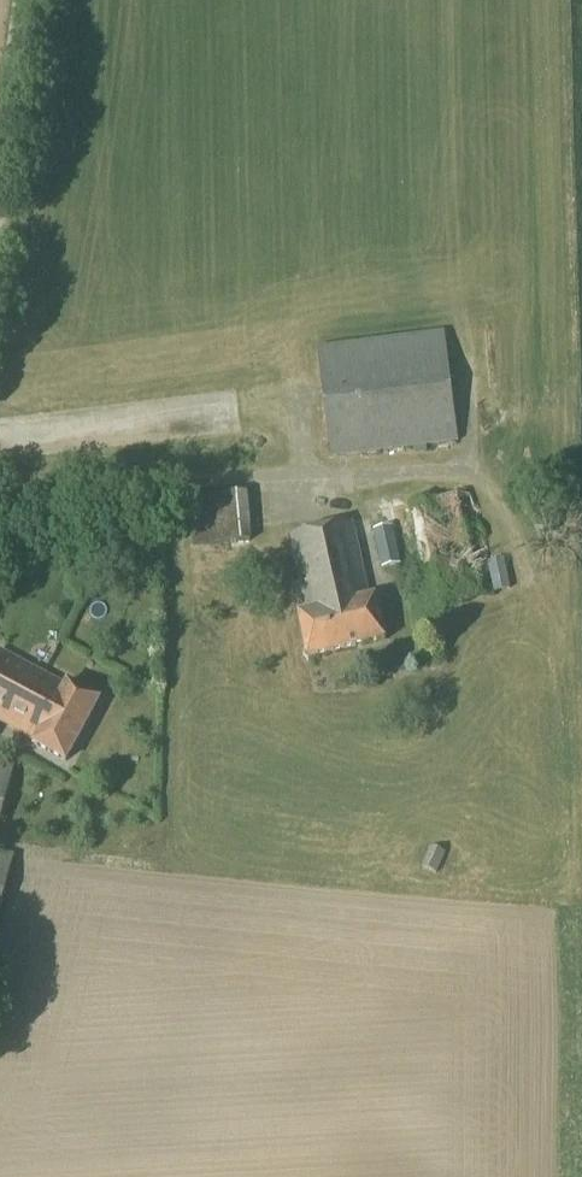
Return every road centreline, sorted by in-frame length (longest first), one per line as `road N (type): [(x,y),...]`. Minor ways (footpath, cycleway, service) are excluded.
road 1 (unclassified): [(0,173),(23,0)]

